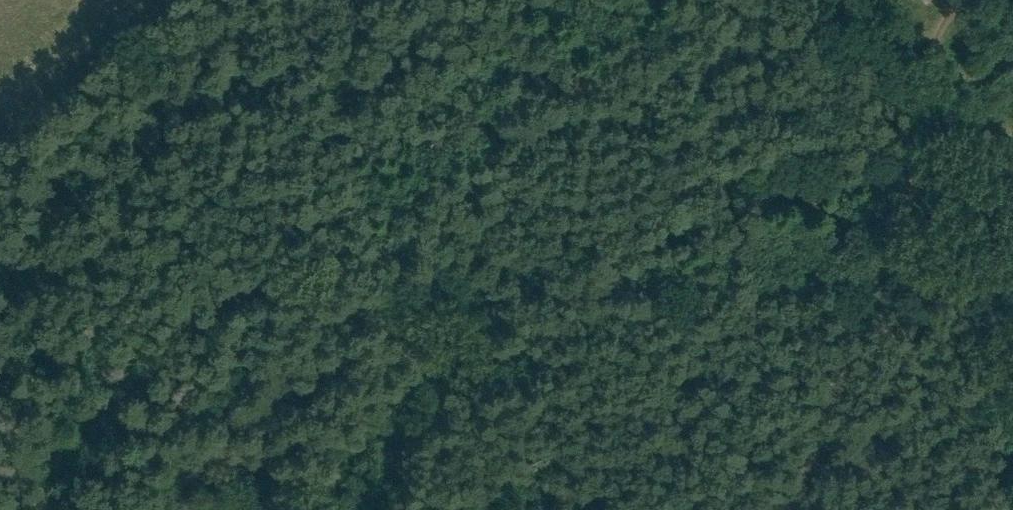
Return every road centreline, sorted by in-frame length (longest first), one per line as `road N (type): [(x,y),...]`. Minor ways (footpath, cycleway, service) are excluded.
road 1 (track): [(1012,45),(963,90),(925,142),(783,509)]

